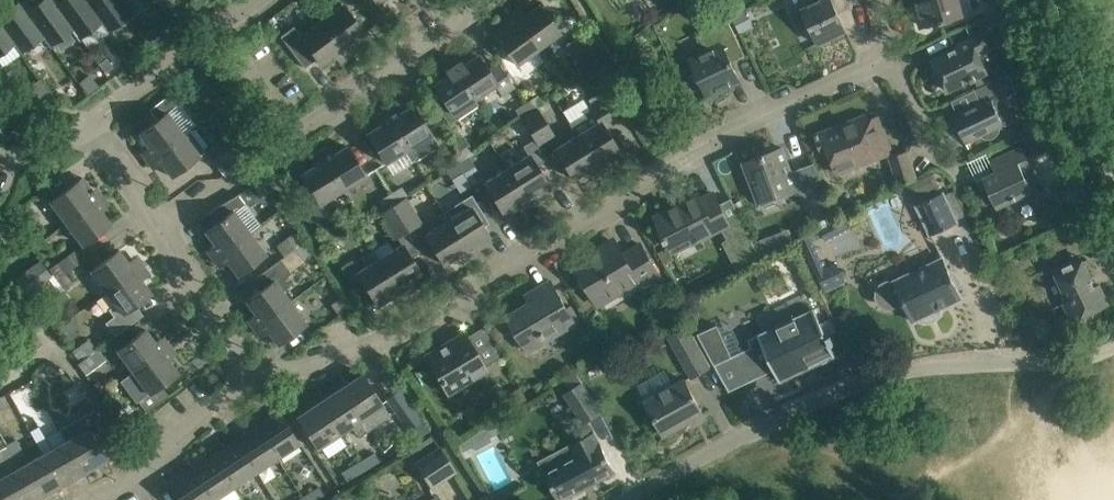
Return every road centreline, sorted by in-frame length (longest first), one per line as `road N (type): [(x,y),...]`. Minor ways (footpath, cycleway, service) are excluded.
road 1 (residential): [(244,380),(381,350),(714,136),(893,58)]
road 2 (residential): [(1113,352),(885,377),(811,403),(637,499)]
road 3 (residential): [(160,228),(263,161),(474,0)]
road 4 (residential): [(144,476),(17,293)]
road 5 (residential): [(244,380),(160,228)]
road 6 (residential): [(144,476),(244,380)]
road 7 (residential): [(160,228),(90,128)]

